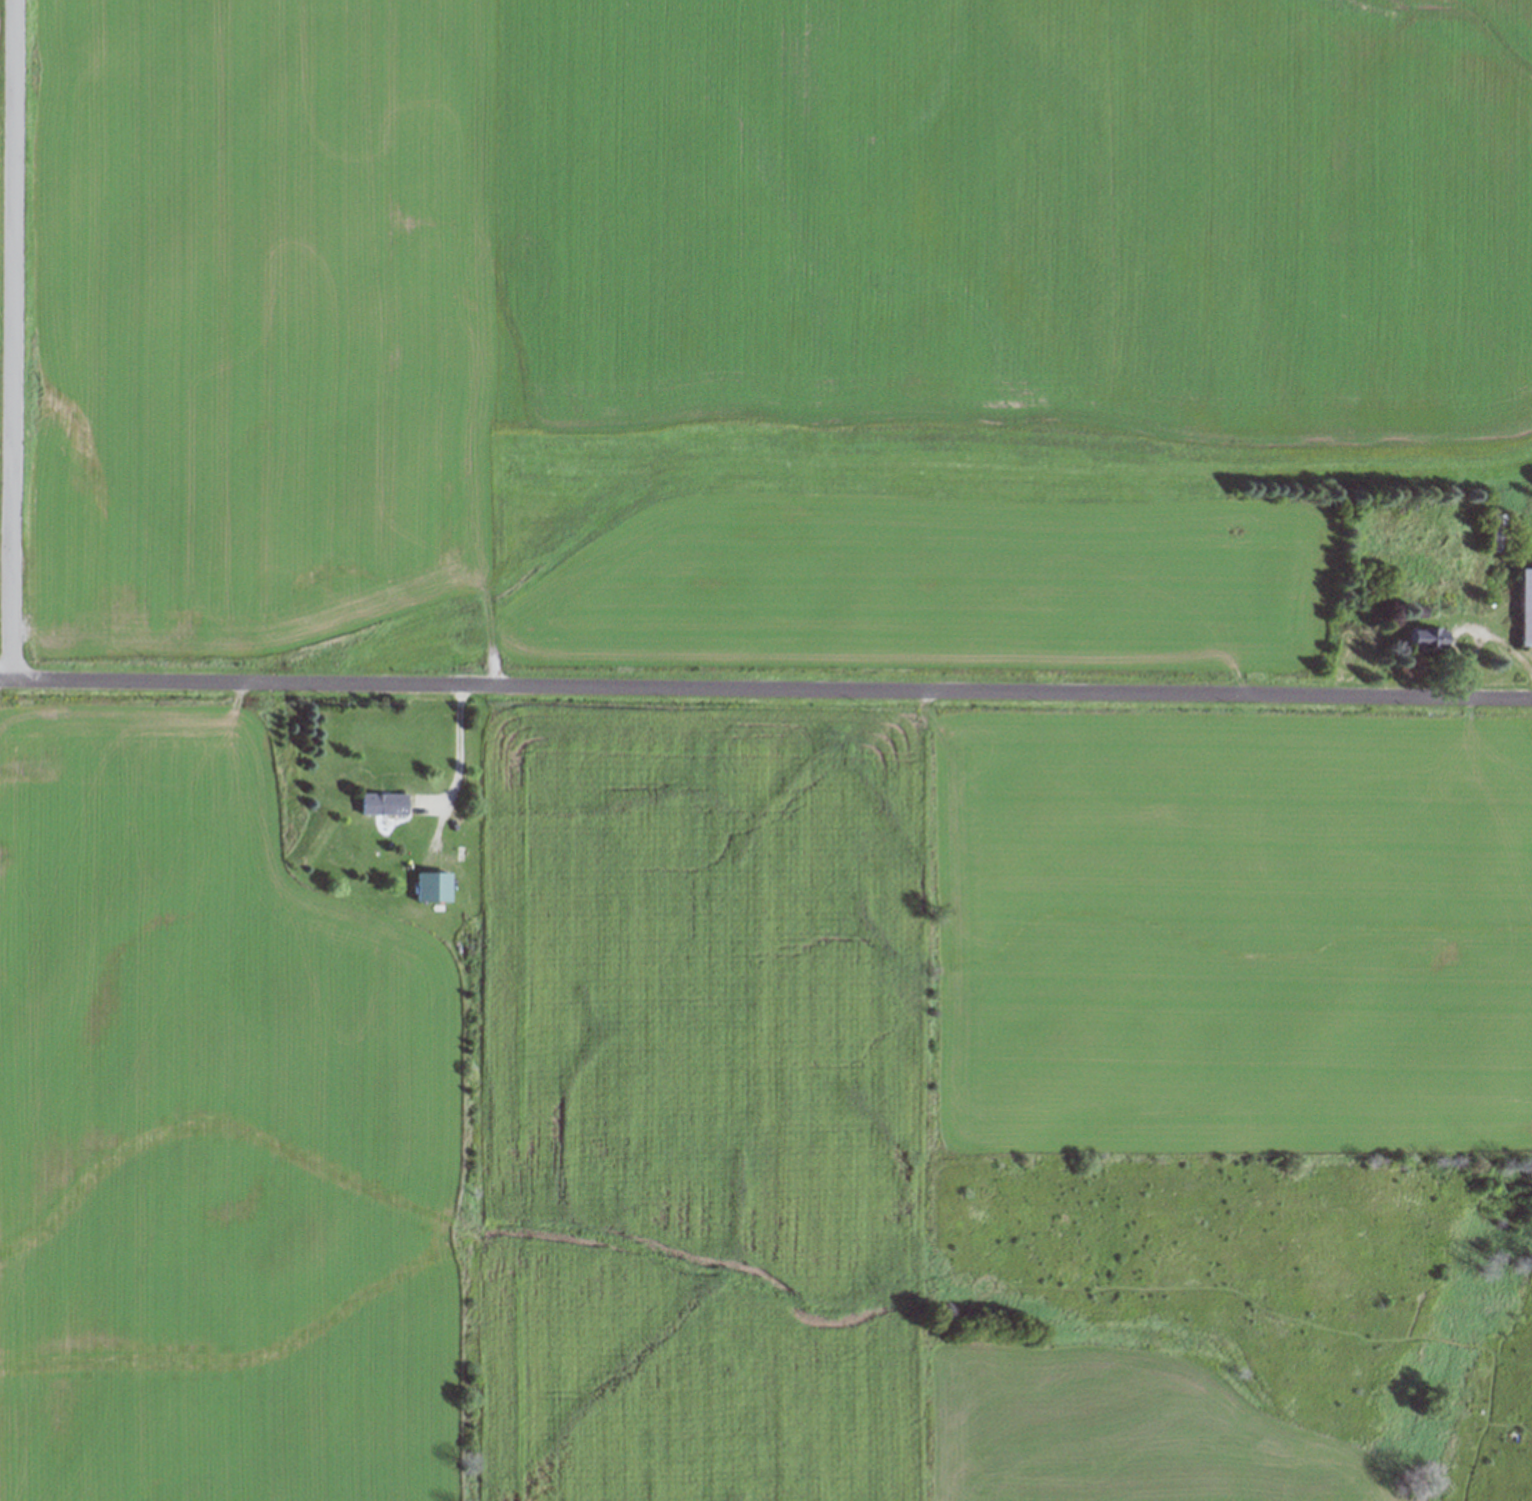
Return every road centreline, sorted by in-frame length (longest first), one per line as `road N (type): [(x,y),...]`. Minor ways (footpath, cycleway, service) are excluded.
road 1 (tertiary): [(1531,699),(0,676)]
road 2 (residential): [(12,0),(10,676)]

